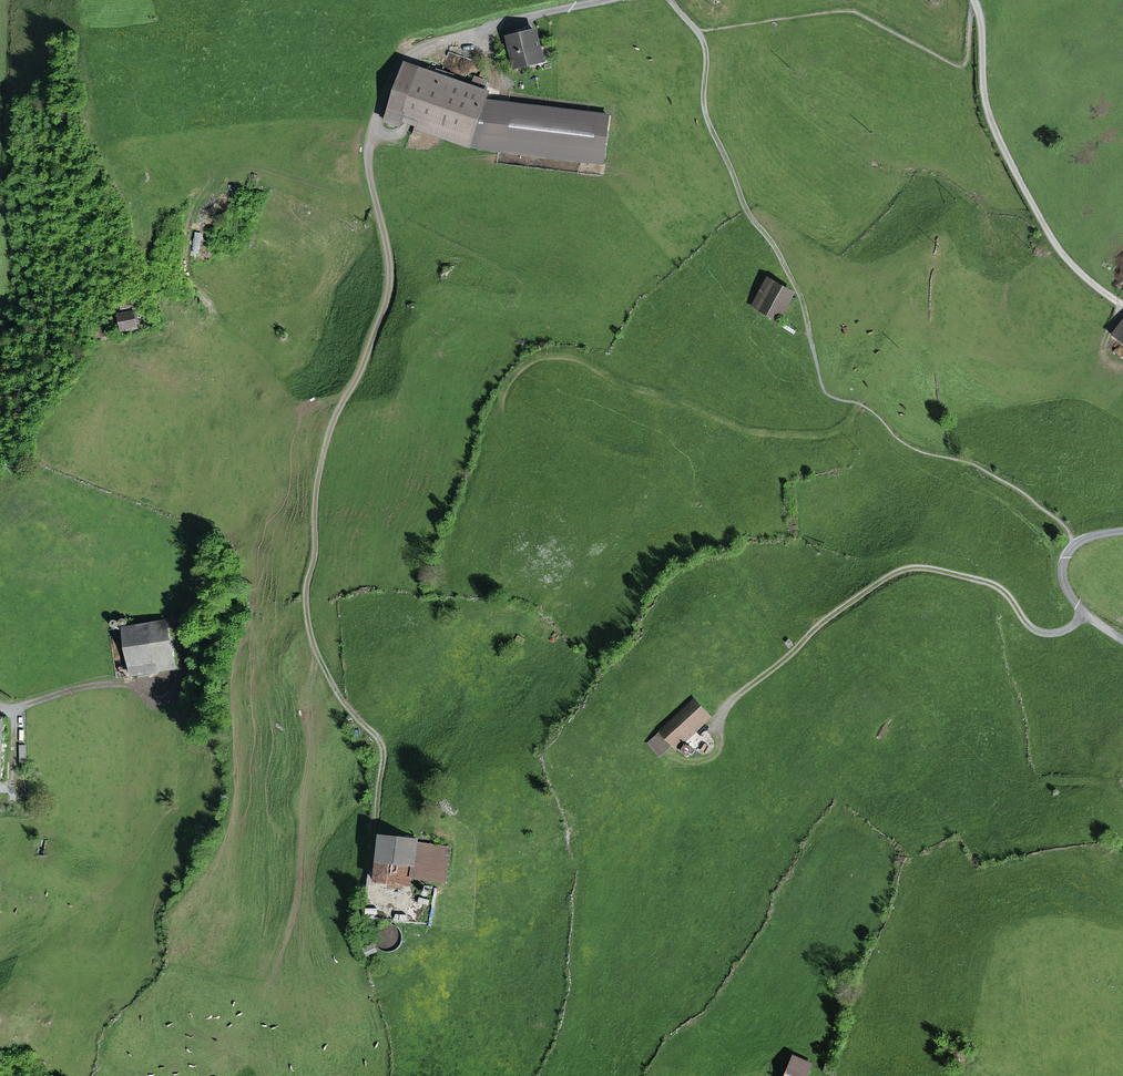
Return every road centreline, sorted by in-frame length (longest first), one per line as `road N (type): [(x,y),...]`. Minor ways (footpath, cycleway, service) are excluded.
road 1 (track): [(1122,305),(1097,354),(1029,369),(929,358),(903,365),(878,380),(836,433),(809,438),(726,423),(558,355),(526,363),(507,385),(502,406)]
road 2 (track): [(1084,611),(1070,630),(1047,636),(1001,588),(916,567),(895,572),(724,710),(713,761),(673,757)]
road 3 (track): [(972,0),(995,132),(1065,257),(1122,305)]
road 4 (track): [(802,309),(708,120),(704,40),(671,0)]
road 5 (track): [(12,709),(103,684),(147,683)]
road 6 (track): [(1077,542),(1063,557),(1067,590),(1122,640)]

